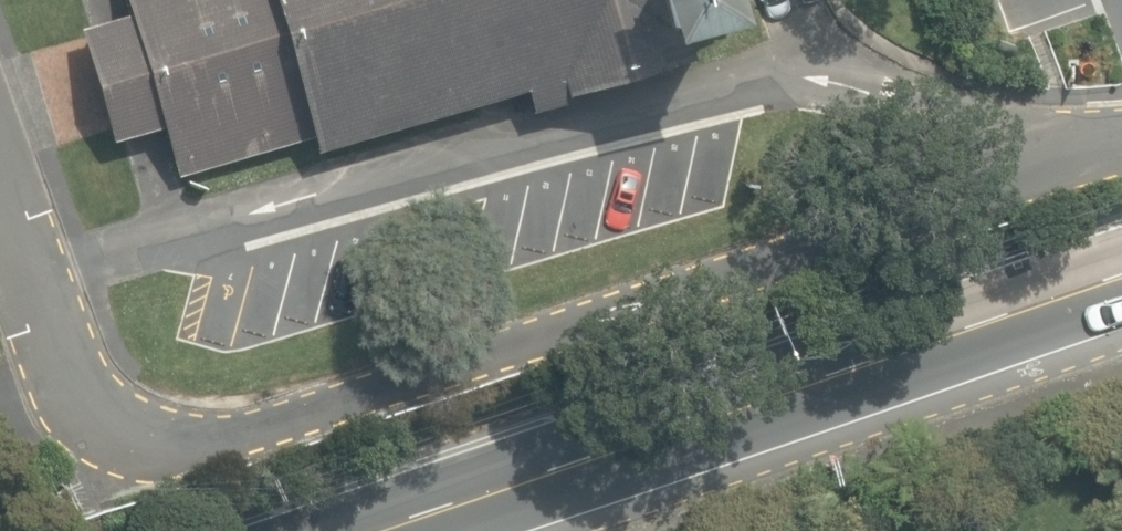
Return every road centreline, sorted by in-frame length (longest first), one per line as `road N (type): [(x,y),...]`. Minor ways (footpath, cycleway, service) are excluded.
road 1 (residential): [(0,190),(71,388),(103,427),(147,441),(208,438),(702,289),(1121,149)]
road 2 (secondary): [(1121,276),(374,530)]

